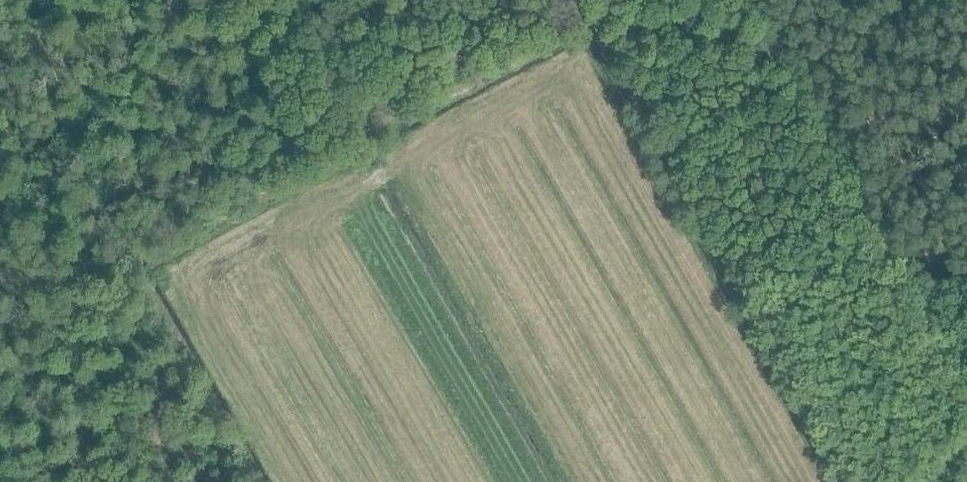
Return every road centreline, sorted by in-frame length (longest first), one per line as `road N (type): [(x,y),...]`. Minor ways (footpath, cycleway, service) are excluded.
road 1 (track): [(966,398),(809,119),(774,78),(732,49),(664,28),(602,24)]
road 2 (track): [(588,0),(853,481)]
road 3 (track): [(0,321),(95,481)]

